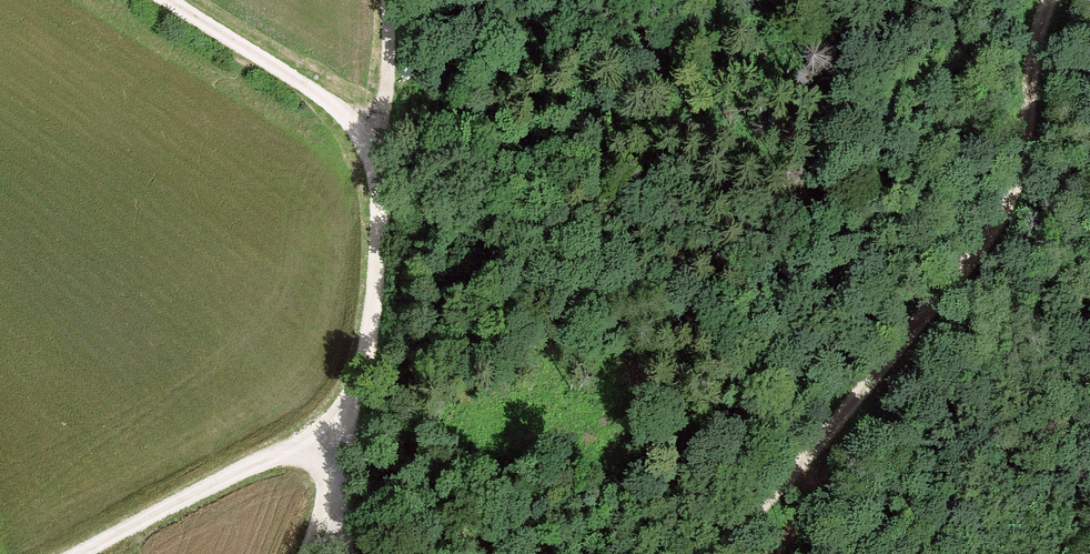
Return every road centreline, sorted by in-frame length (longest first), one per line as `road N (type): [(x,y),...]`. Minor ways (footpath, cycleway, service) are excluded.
road 1 (track): [(703,553),(829,430),(1005,202),(1039,0)]
road 2 (track): [(330,449),(372,281),(383,0)]
road 3 (track): [(330,449),(287,450),(66,553)]
road 4 (track): [(167,0),(375,135)]
road 5 (track): [(770,553),(811,500),(829,430)]

